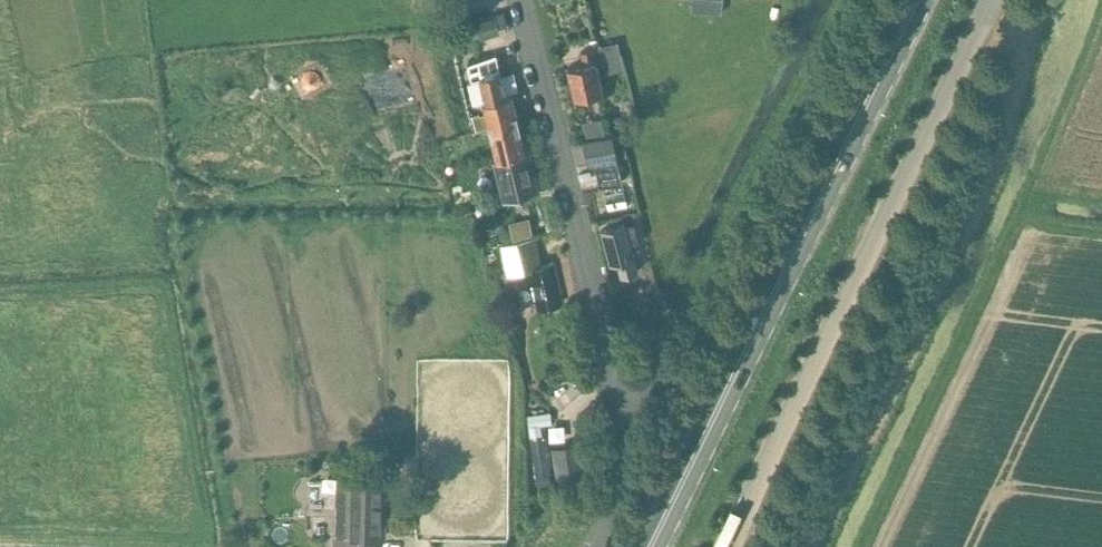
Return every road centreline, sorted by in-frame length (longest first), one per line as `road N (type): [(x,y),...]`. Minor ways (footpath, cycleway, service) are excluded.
road 1 (secondary): [(649,546),(920,0)]
road 2 (unclassified): [(726,546),(991,0)]
road 3 (residential): [(615,387),(523,0)]

